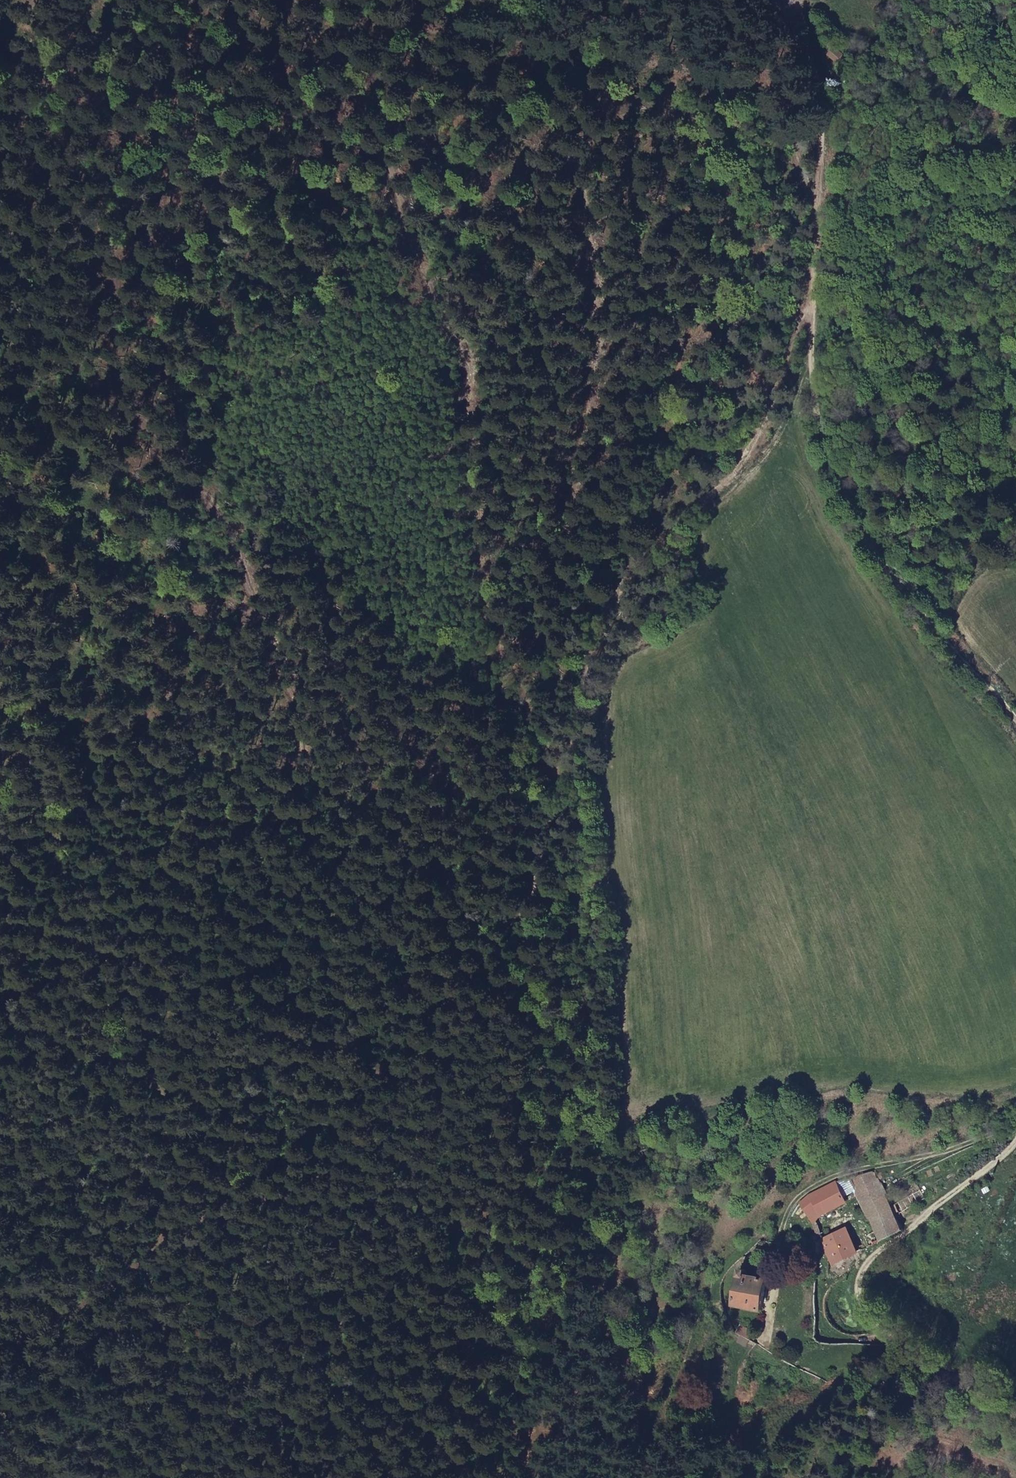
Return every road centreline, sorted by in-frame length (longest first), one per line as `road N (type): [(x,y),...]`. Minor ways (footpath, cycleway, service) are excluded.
road 1 (track): [(766,0),(799,26),(820,89),(810,377),(836,480),(874,555),(1015,723)]
road 2 (track): [(820,170),(719,80),(228,0)]
road 3 (track): [(1015,1141),(865,1267),(857,1306),(1015,1419)]
road 4 (track): [(1015,1115),(938,1150),(823,1175),(786,1203),(780,1244)]
road 5 (track): [(0,1388),(154,1254),(173,1178)]

